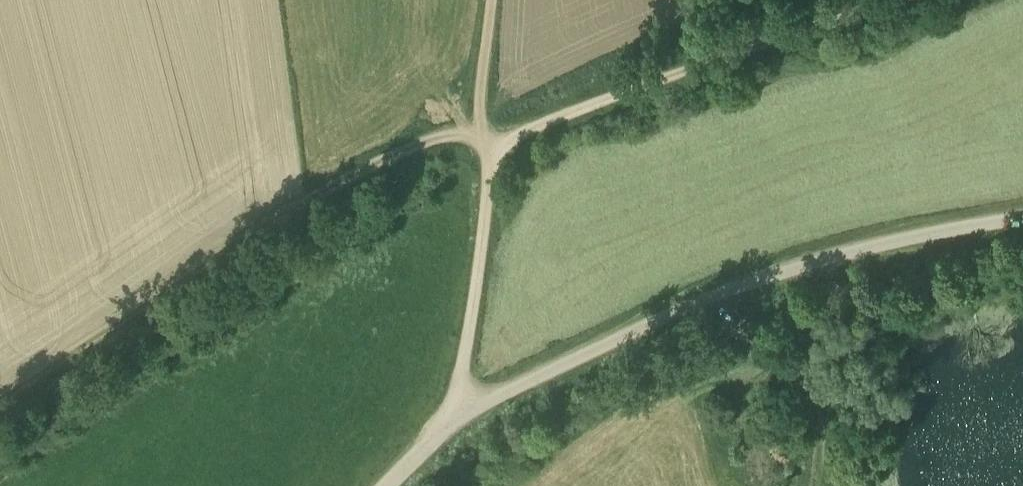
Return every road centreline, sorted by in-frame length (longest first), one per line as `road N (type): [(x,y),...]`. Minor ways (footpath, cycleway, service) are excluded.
road 1 (unclassified): [(385,485),(505,391),(724,290),(827,256),(1022,216)]
road 2 (track): [(461,419),(492,144),(885,0)]
road 3 (track): [(479,132),(416,141),(342,177),(0,396)]
road 4 (track): [(819,473),(809,395),(761,346),(724,290)]
road 5 (track): [(492,144),(479,132),(490,0)]
road 6 (track): [(827,256),(794,371)]

